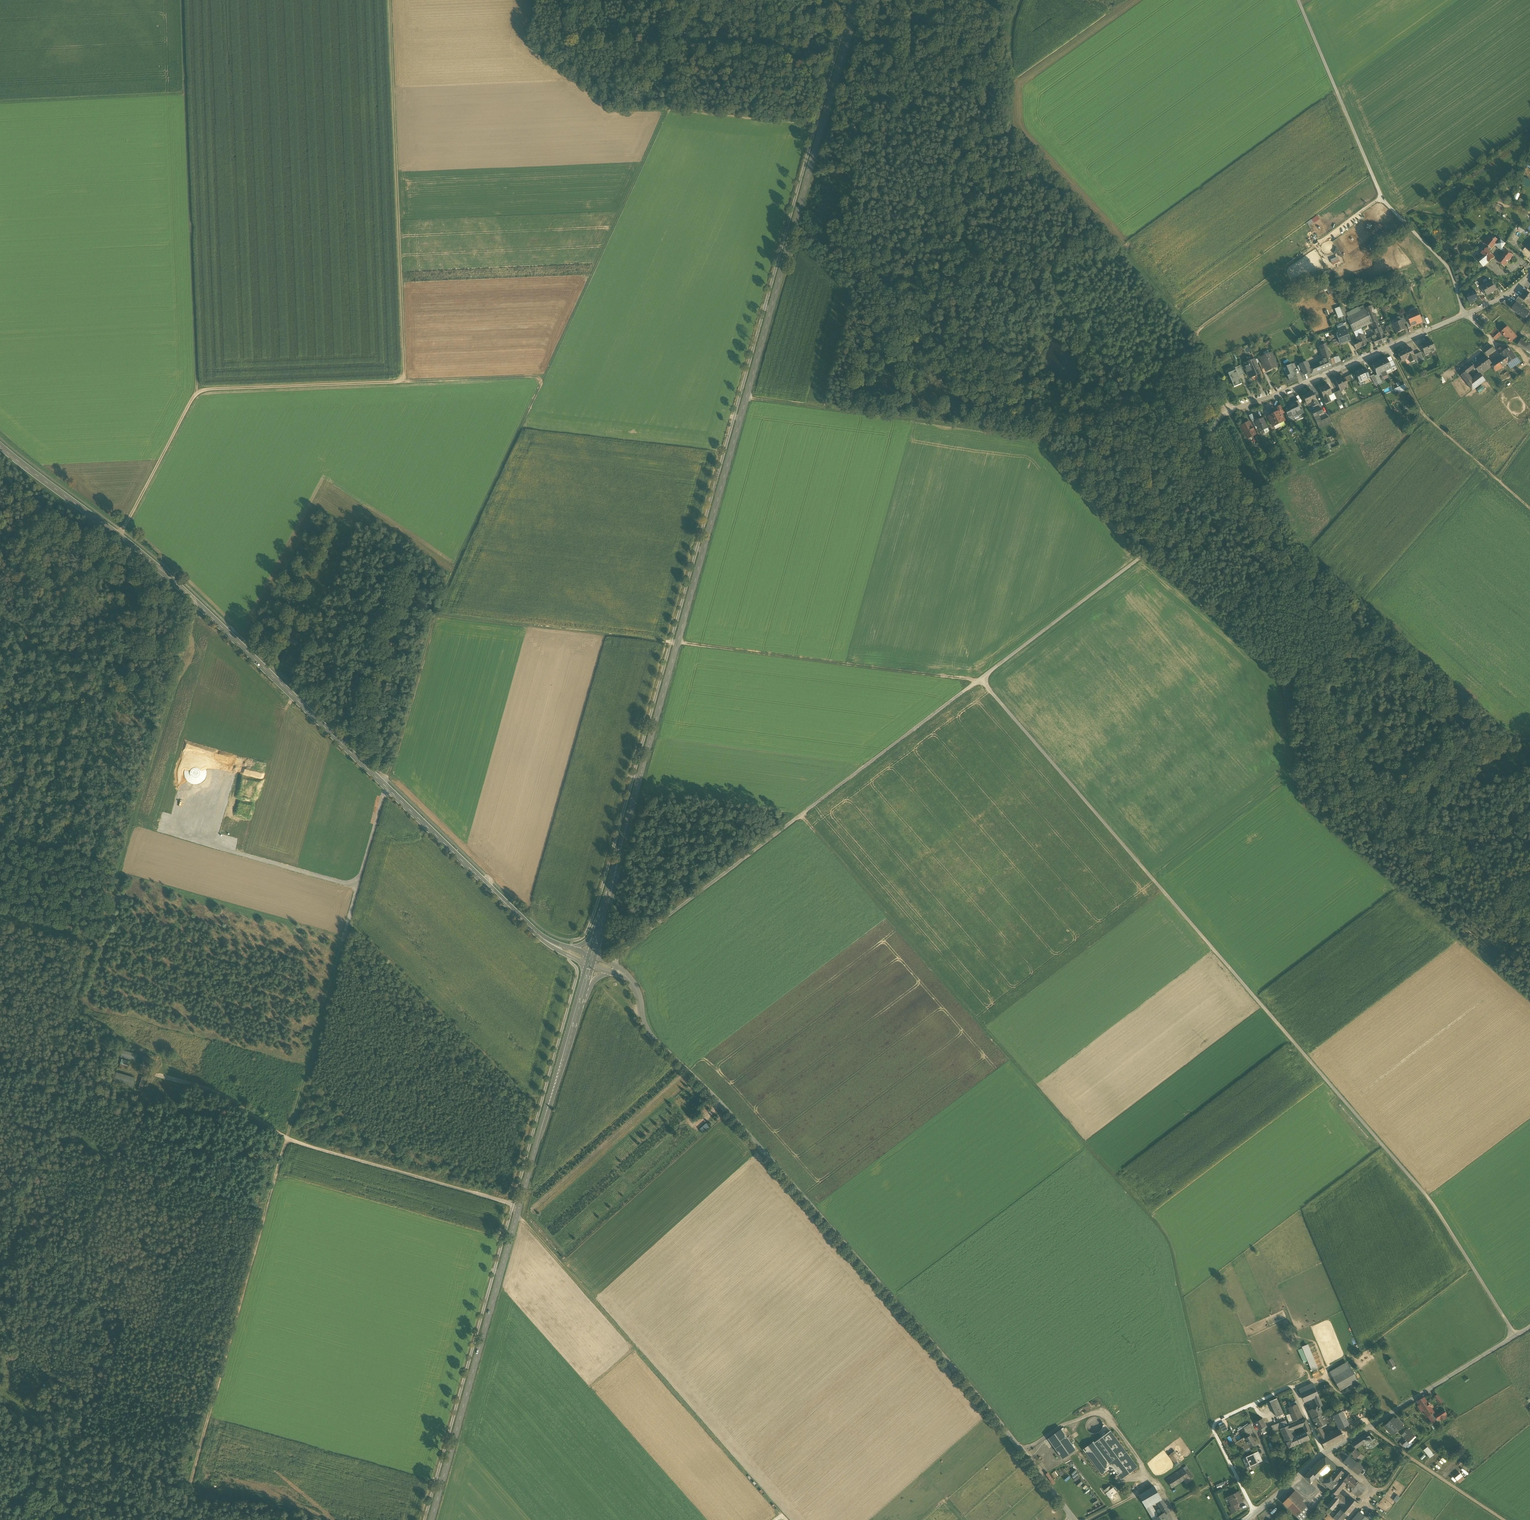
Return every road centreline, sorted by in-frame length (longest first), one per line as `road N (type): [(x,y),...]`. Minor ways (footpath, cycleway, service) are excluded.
road 1 (secondary): [(591,959),(858,0)]
road 2 (track): [(782,1515),(512,1205),(306,1145),(217,1093),(154,1073),(145,1112),(114,1164)]
road 3 (track): [(980,679),(1434,1204),(1516,1335)]
road 4 (track): [(1228,411),(1152,549),(618,953),(614,969)]
road 5 (tertiary): [(591,959),(535,932),(197,604),(0,446)]
road 6 (track): [(1212,1424),(1167,1236),(801,815)]
road 7 (unclassified): [(1072,1518),(1009,1432),(711,1092),(653,1037),(627,977),(591,959)]
road 8 (secondary): [(433,1519),(591,959)]
road 9 (track): [(181,0),(198,390),(119,536)]
road 10 (track): [(197,604),(82,1005),(91,1020),(167,1058),(184,1083)]
road 11 (track): [(1228,411),(1041,436),(747,398)]
road 12 (track): [(1529,741),(1513,740),(1302,552),(1228,411)]
road 13 (track): [(822,129),(666,111),(544,376)]
road 14 (track): [(544,376),(434,615),(386,787)]
road 15 (track): [(1284,680),(1300,803),(1529,997)]
road 16 (track): [(1195,333),(1012,131),(1017,0)]
road 17 (track): [(288,1138),(181,1519)]
road 18 (track): [(389,0),(405,382)]
road 19 (track): [(288,1138),(386,787)]
road 20 (track): [(1297,0),(1381,198),(1449,267),(1467,315)]
road 21 (residential): [(1529,1327),(1324,1453),(1245,1519)]
road 22 (track): [(1284,680),(1529,911)]
road 23 (residential): [(1228,411),(1467,315),(1529,276)]
road 24 (track): [(980,679),(677,642)]
road 25 (track): [(434,615),(677,642)]
road 26 (track): [(1195,333),(1381,198)]
road 27 (track): [(1388,346),(1424,415),(1529,509)]
road 28 (track): [(198,390),(405,382)]
road 29 (track): [(1146,553),(1284,680)]
road 30 (track): [(166,705),(0,618)]
road 31 (track): [(0,101),(185,94)]
road 32 (track): [(1302,552),(1424,415)]
road 33 (track): [(1368,1427),(1504,1519)]
road 34 (track): [(20,1519),(42,1437),(34,1418),(0,1390)]
road 35 (track): [(405,382),(544,376)]
road 36 (track): [(358,886),(235,851)]

